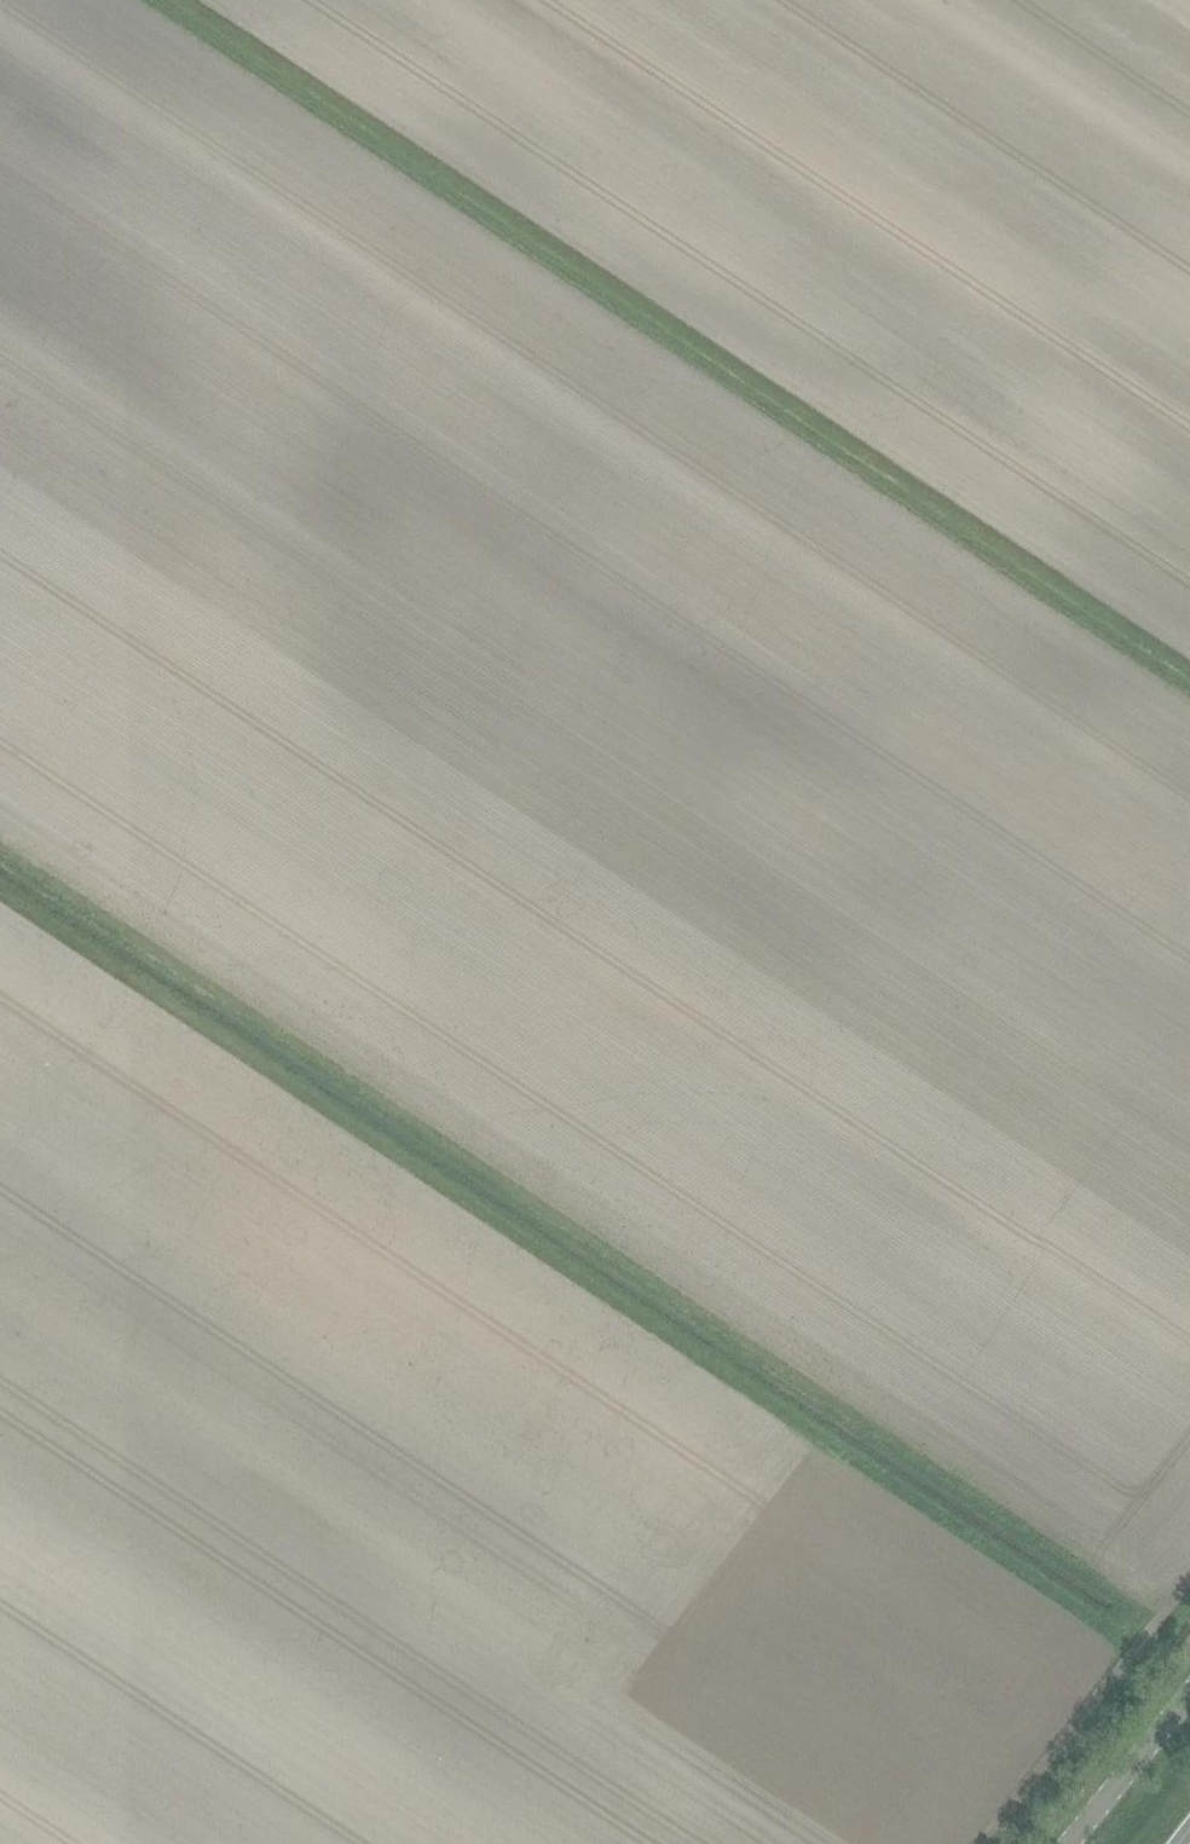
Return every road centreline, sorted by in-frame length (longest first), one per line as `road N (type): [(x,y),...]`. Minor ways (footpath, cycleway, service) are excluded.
road 1 (unclassified): [(1068,1843),(1189,1694)]

